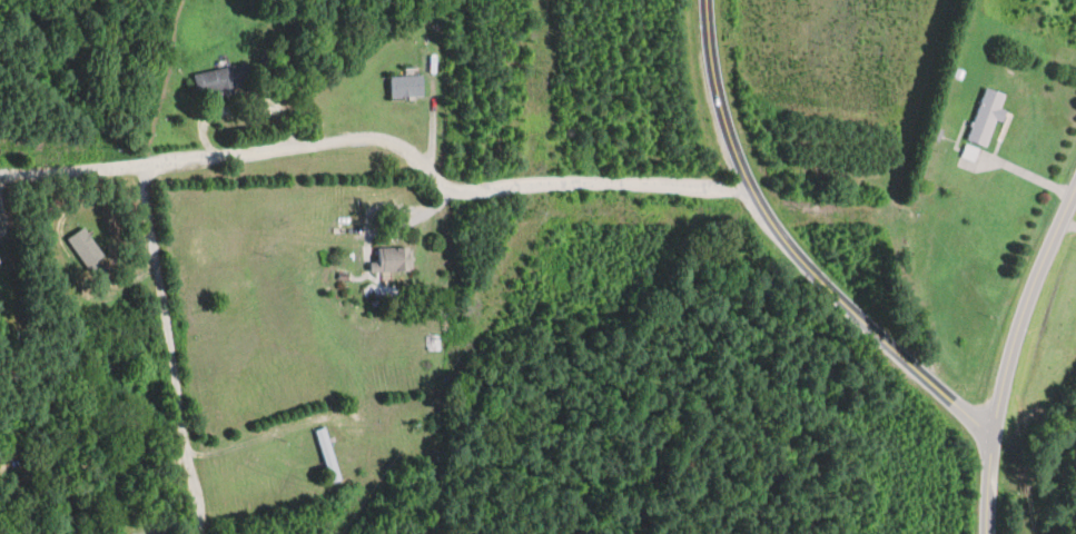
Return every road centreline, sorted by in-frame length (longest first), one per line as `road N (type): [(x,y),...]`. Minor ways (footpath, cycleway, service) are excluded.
road 1 (residential): [(0,170),(376,141),(405,151),(447,196),(750,186)]
road 2 (tertiary): [(993,435),(911,373),(788,246),(750,186),(719,108),(706,0)]
road 3 (residential): [(140,164),(196,533)]
road 4 (secondary): [(986,533),(1003,382),(1075,185)]

